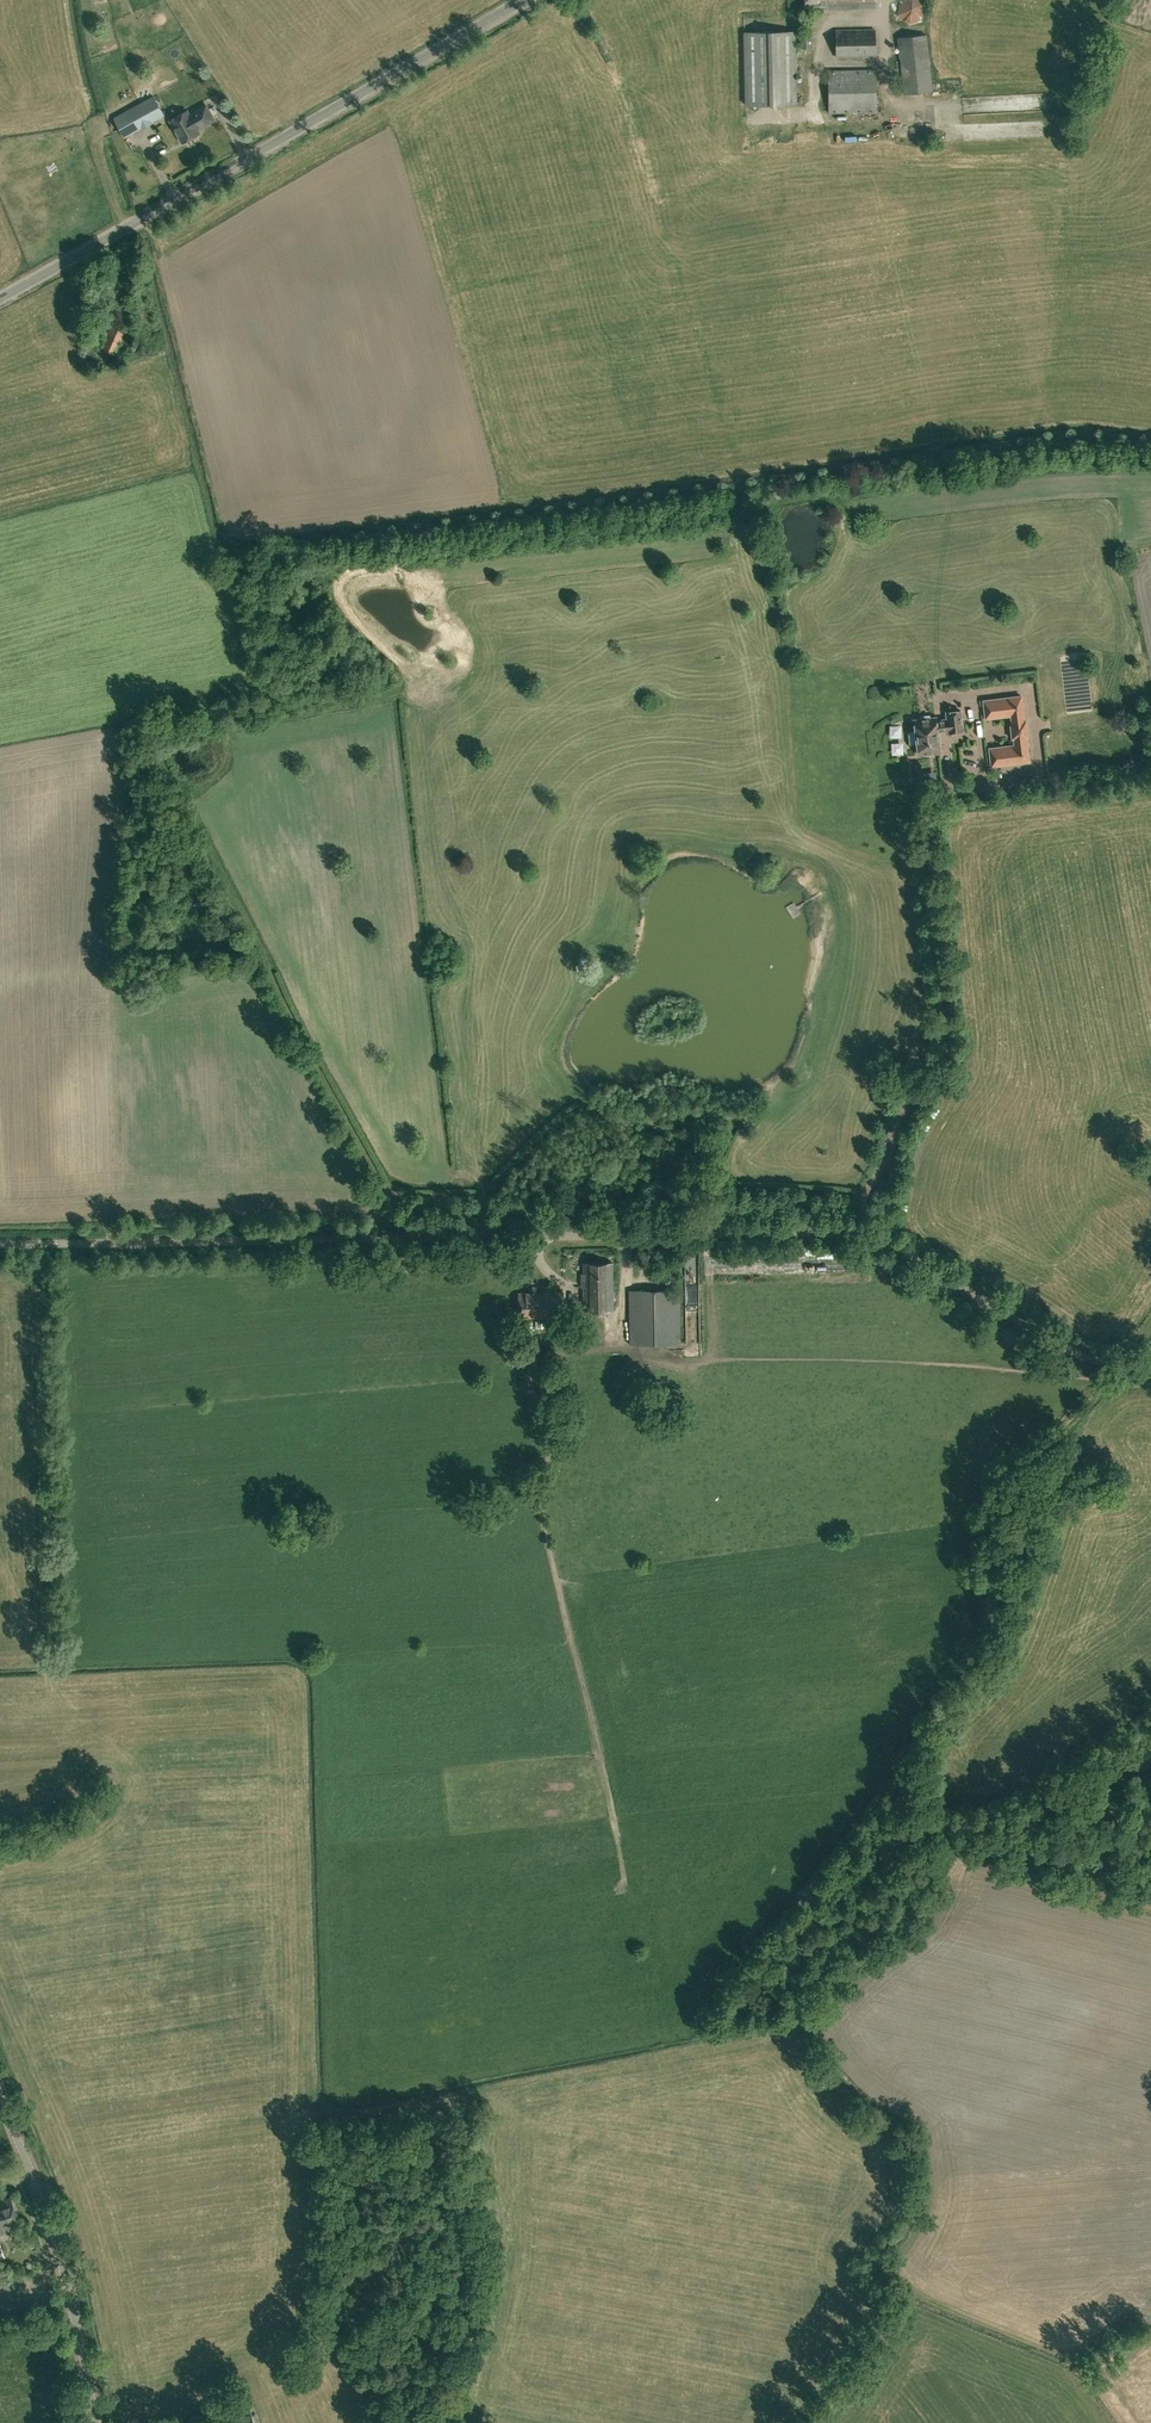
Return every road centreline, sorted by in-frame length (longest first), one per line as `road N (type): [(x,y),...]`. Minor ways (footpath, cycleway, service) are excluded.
road 1 (unclassified): [(1150,1370),(1073,1353),(906,1252),(861,1233),(0,1245)]
road 2 (unclassified): [(0,298),(524,0)]
road 3 (secondary): [(96,2422),(51,2231),(0,2093)]

